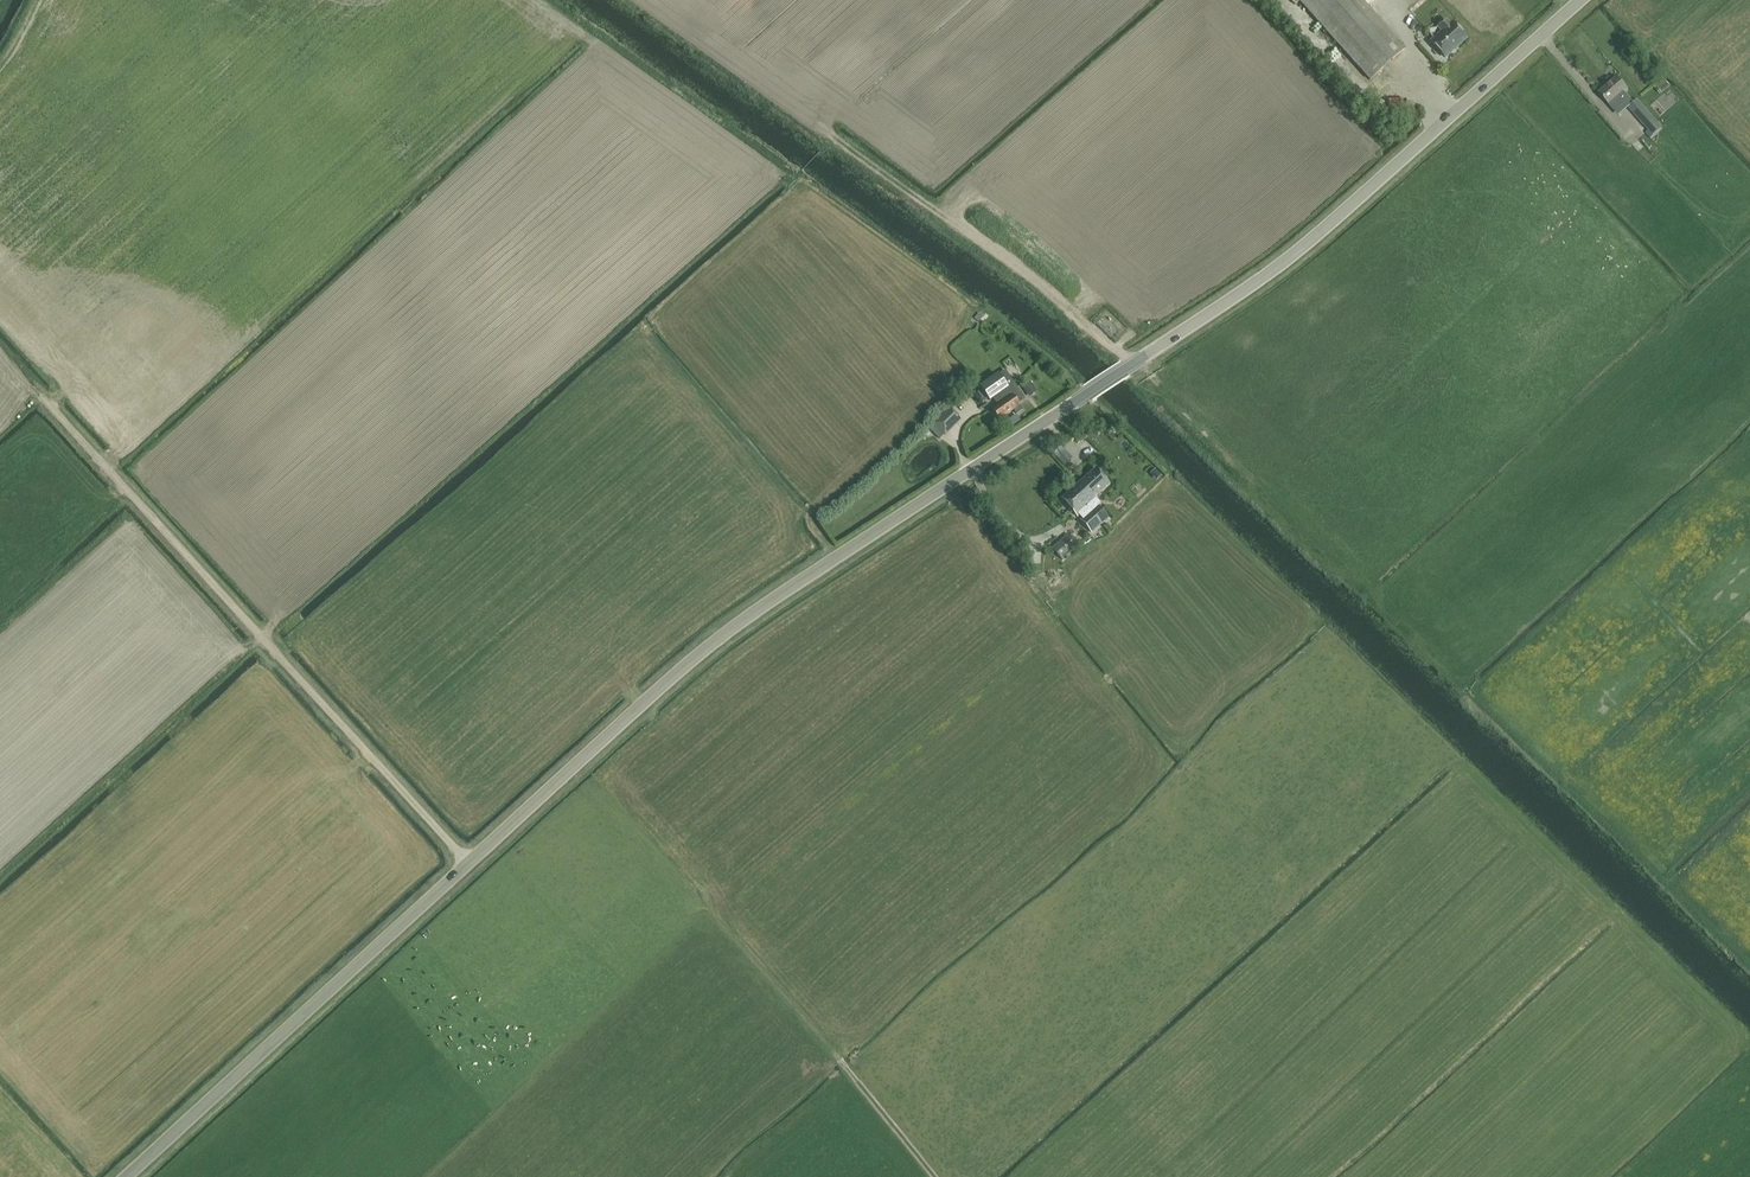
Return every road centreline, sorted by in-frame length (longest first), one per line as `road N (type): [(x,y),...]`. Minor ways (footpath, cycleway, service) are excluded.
road 1 (tertiary): [(126,1176),(718,639),(1278,266),(1580,0)]

